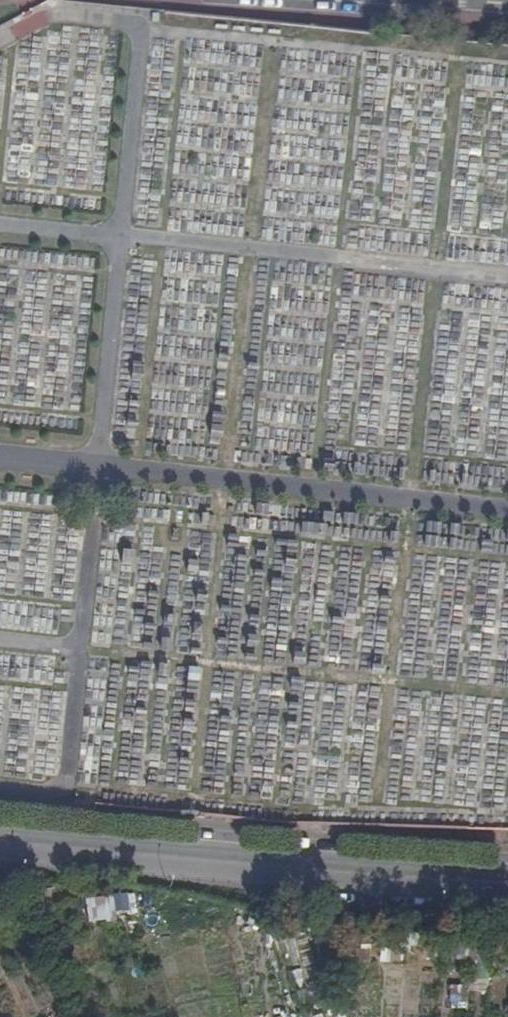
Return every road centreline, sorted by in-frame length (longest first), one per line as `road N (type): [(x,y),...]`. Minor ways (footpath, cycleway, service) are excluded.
road 1 (tertiary): [(507,883),(0,840)]

